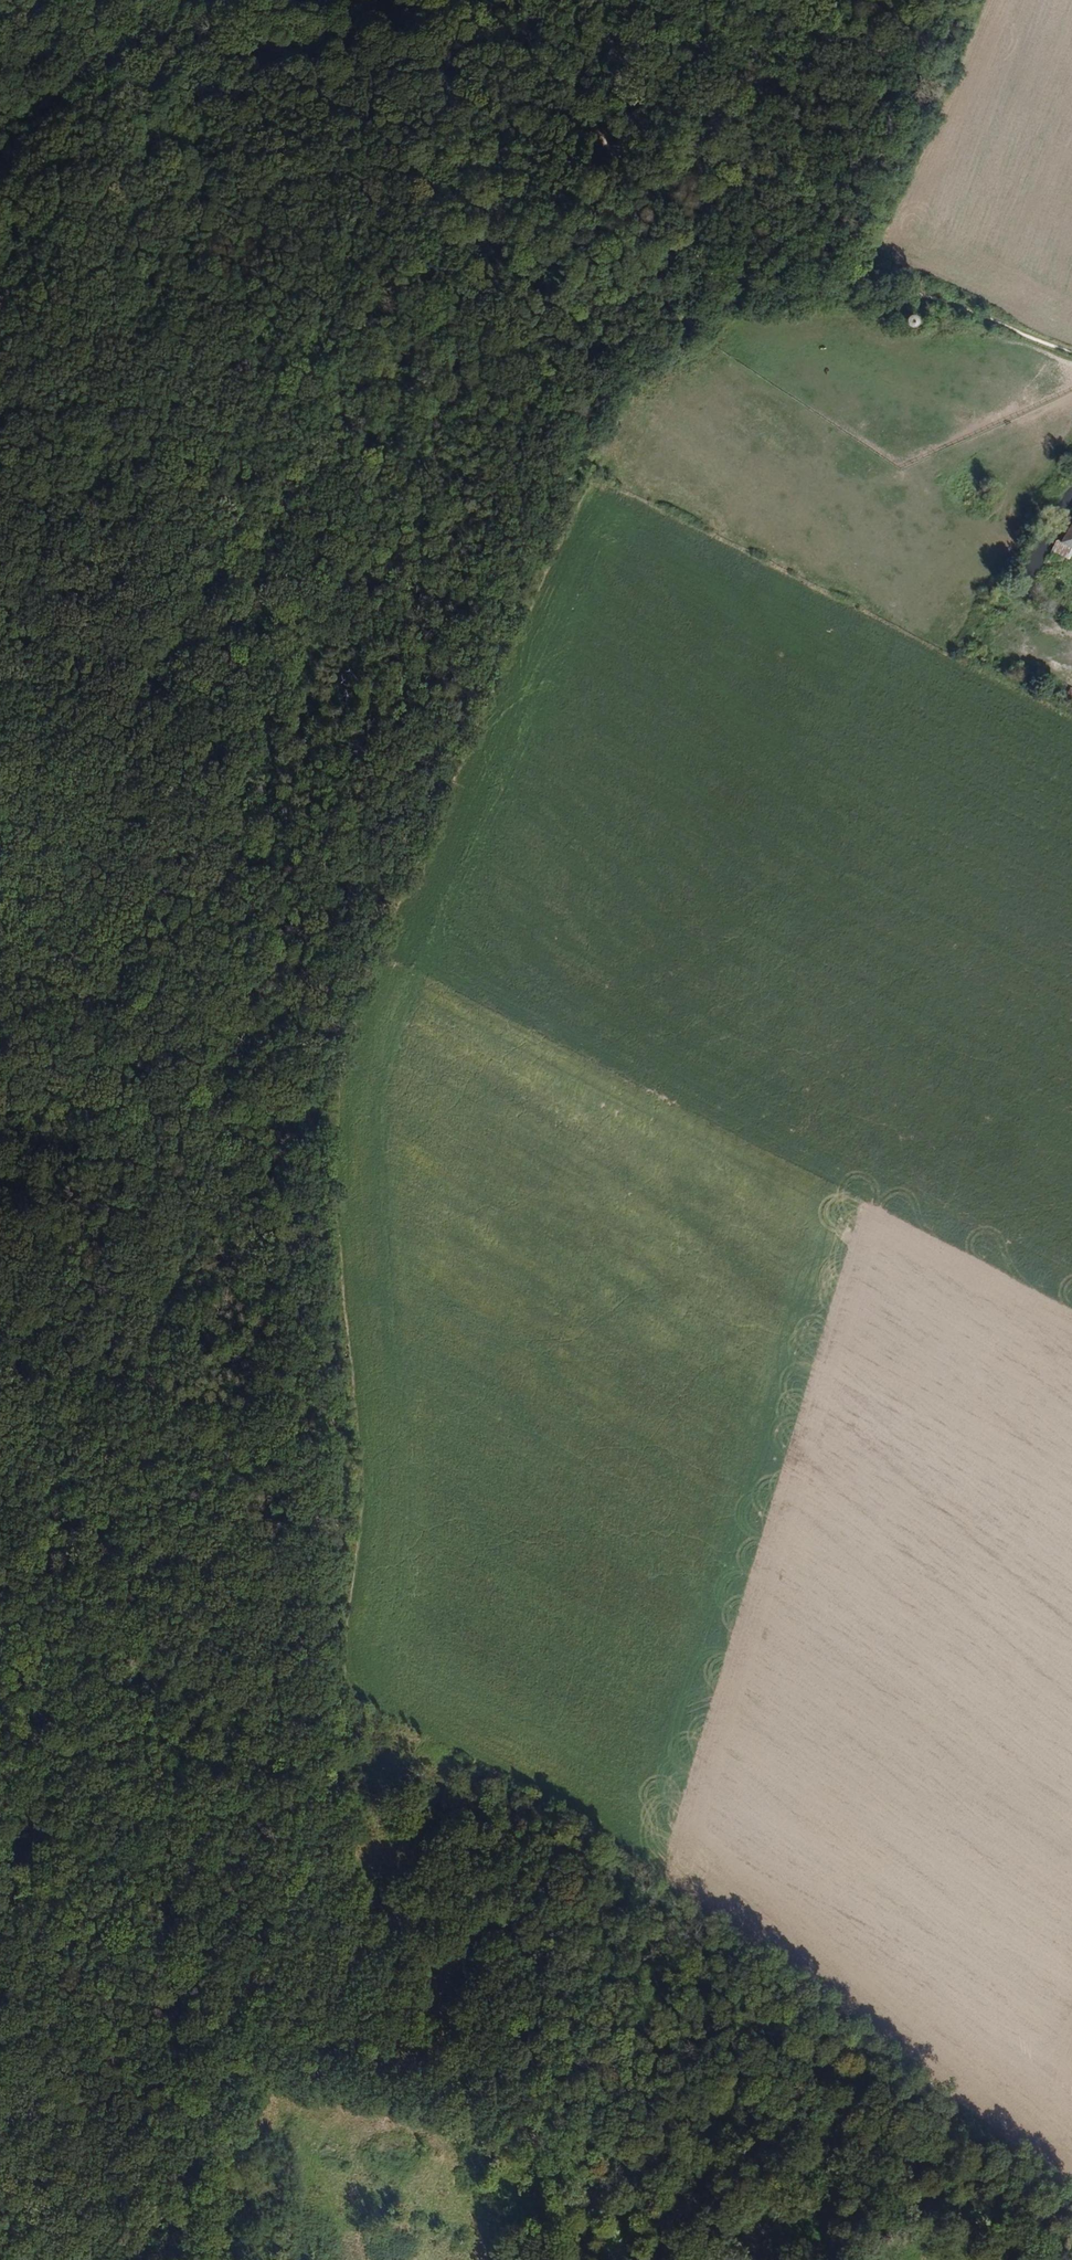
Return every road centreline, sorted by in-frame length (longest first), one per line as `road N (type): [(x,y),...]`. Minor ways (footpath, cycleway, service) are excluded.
road 1 (track): [(190,0),(91,53),(0,131)]
road 2 (track): [(897,291),(1071,353)]

